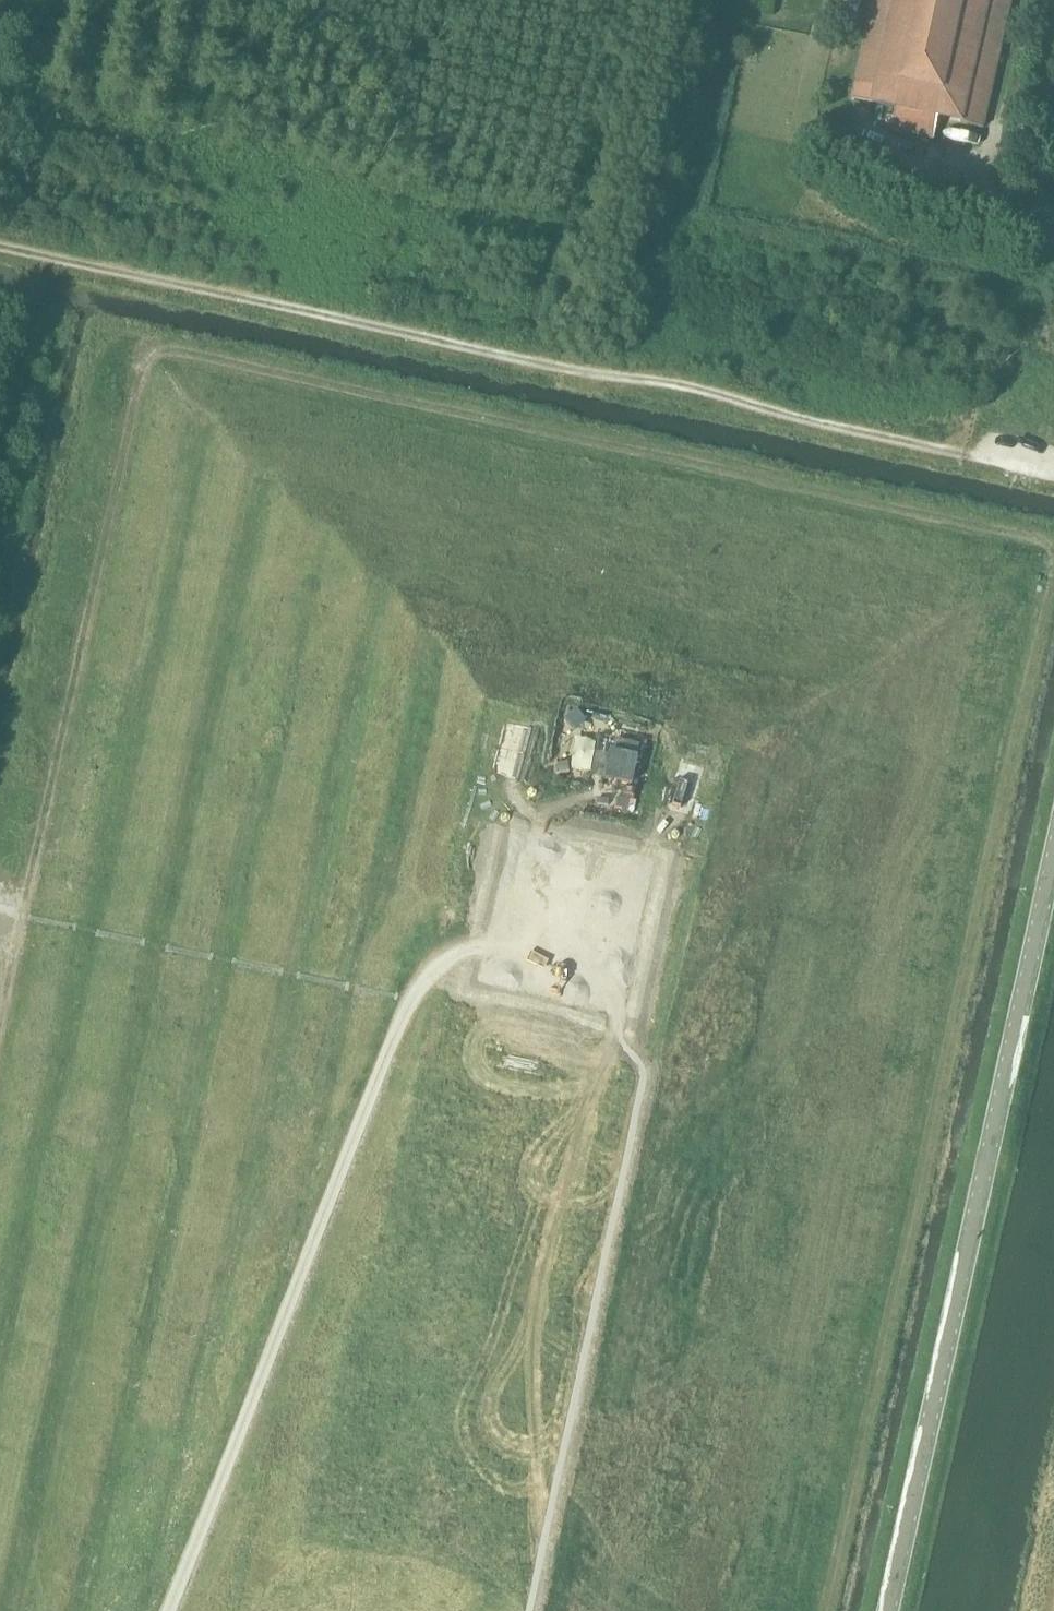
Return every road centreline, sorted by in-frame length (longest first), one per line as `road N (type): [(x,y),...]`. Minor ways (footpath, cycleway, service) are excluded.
road 1 (track): [(0,1011),(133,401),(147,360),(160,352),(1045,540),(1053,552),(1051,582),(825,1610)]
road 2 (track): [(0,246),(582,372),(685,385),(1053,473)]
road 3 (track): [(650,867),(629,965),(621,971),(466,953),(436,970),(409,1001),(170,1610)]
road 4 (tertiary): [(888,1610),(1053,857)]

